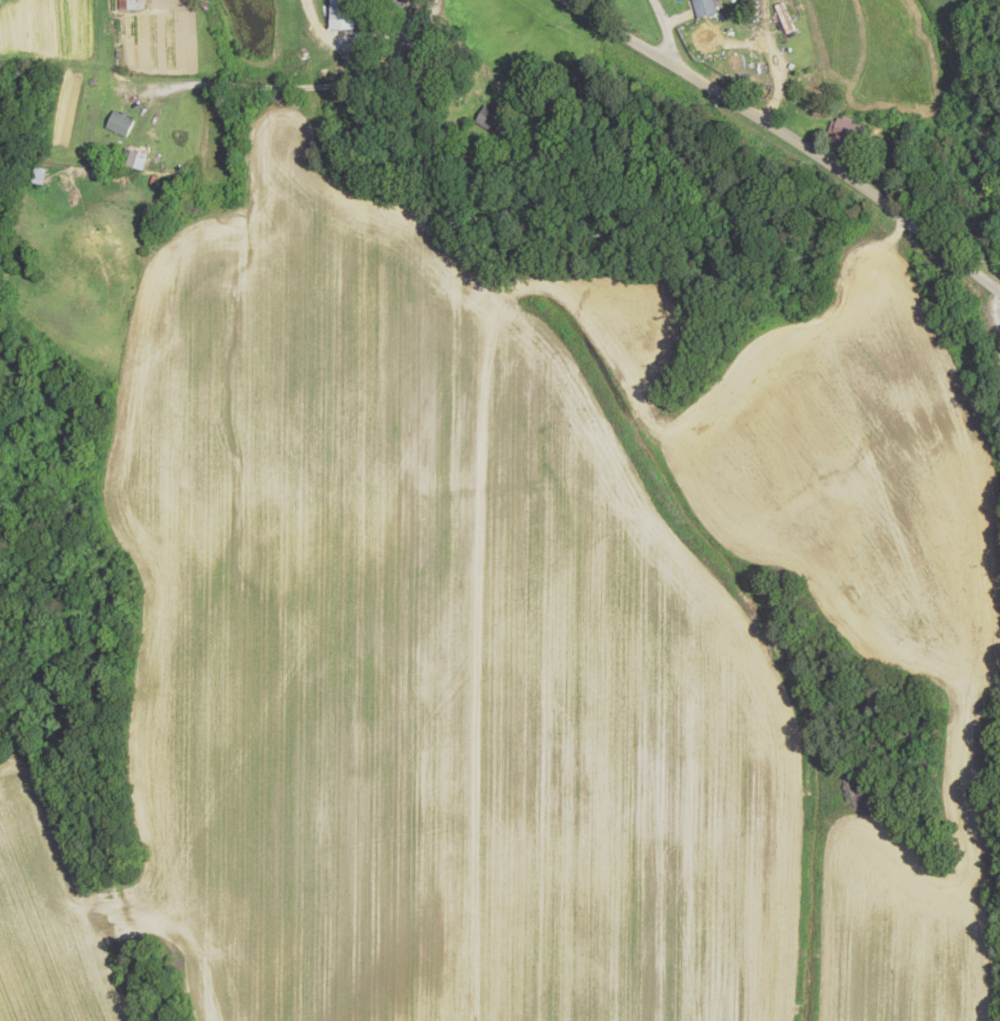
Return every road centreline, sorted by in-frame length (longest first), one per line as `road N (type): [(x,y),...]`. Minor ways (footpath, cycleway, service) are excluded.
road 1 (residential): [(999,292),(569,0)]

